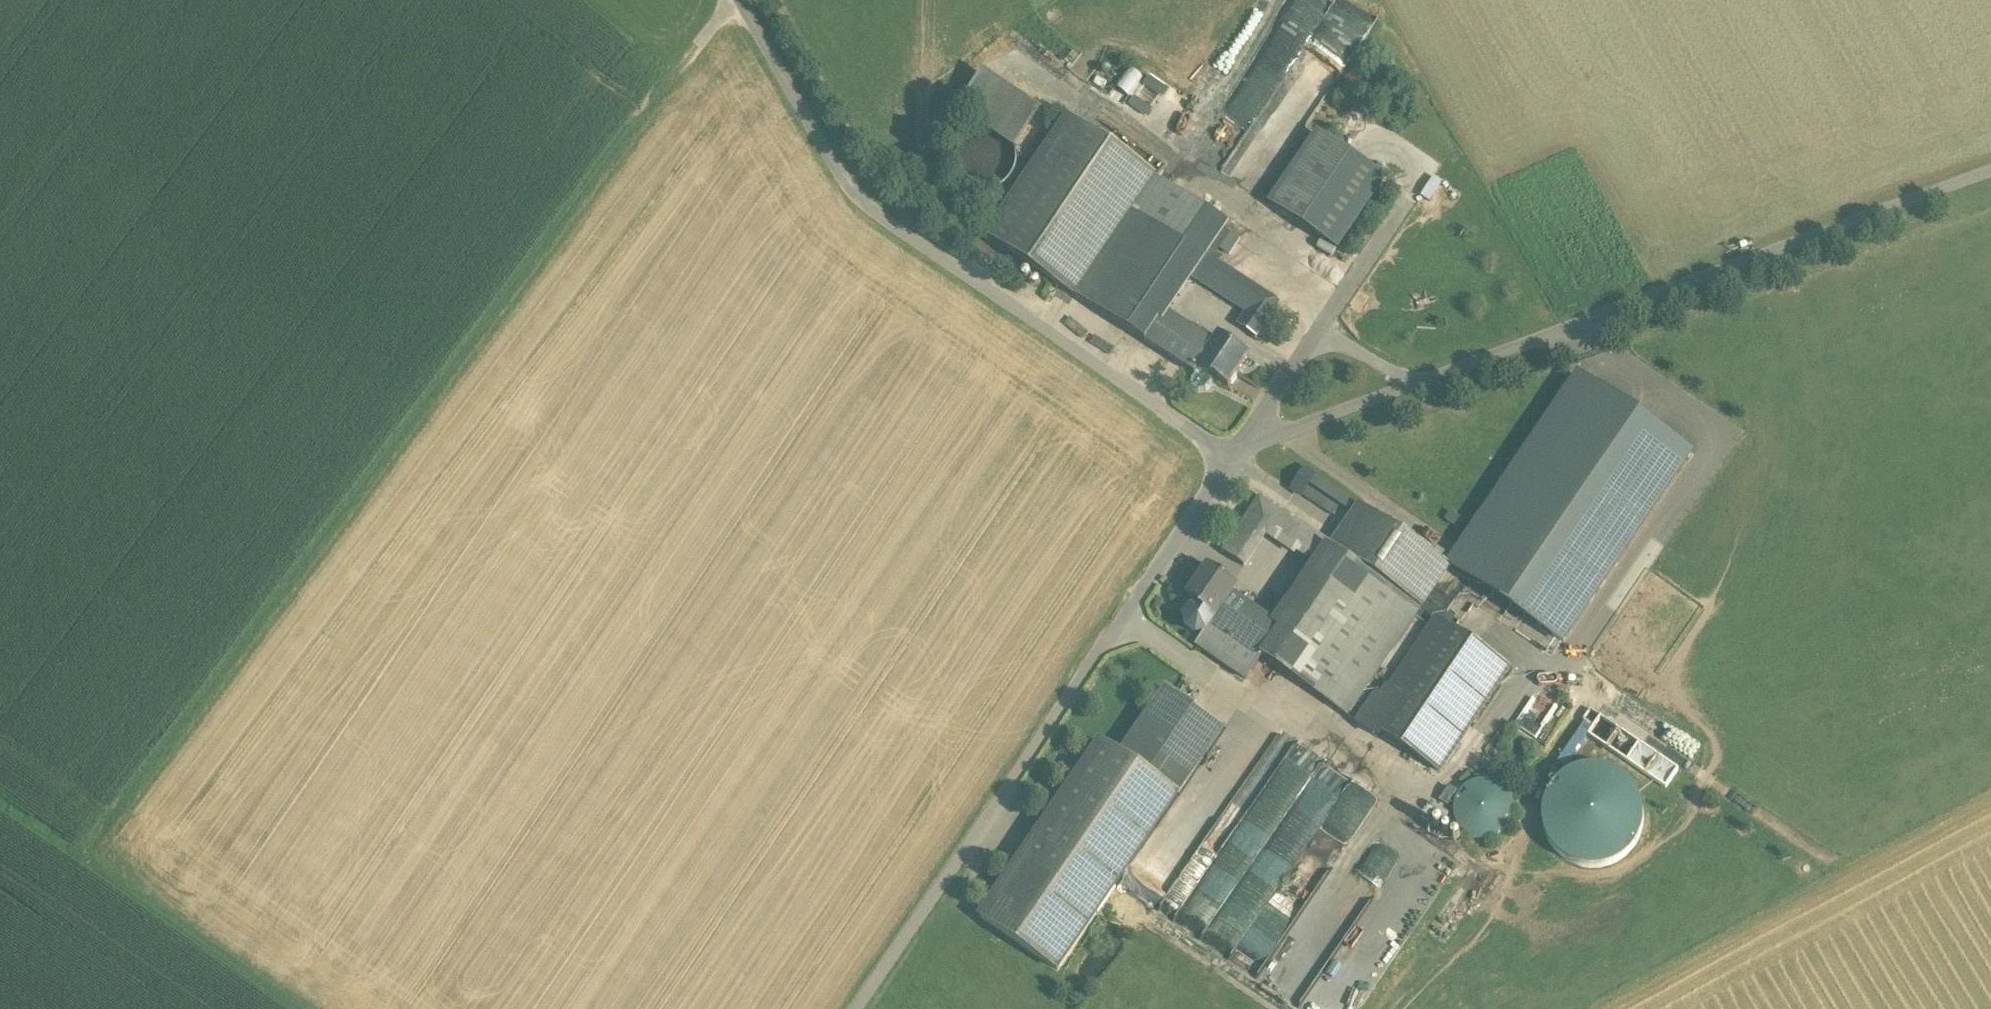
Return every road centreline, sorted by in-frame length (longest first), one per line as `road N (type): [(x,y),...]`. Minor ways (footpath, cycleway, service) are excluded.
road 1 (track): [(745,9),(729,13),(94,855)]
road 2 (track): [(1990,172),(1295,433),(1251,441)]
road 3 (track): [(1251,441),(1230,459),(856,1008)]
road 4 (unclassified): [(740,0),(875,216),(1230,459)]
road 5 (track): [(308,1008),(0,795)]
road 6 (track): [(1839,865),(1603,708)]

